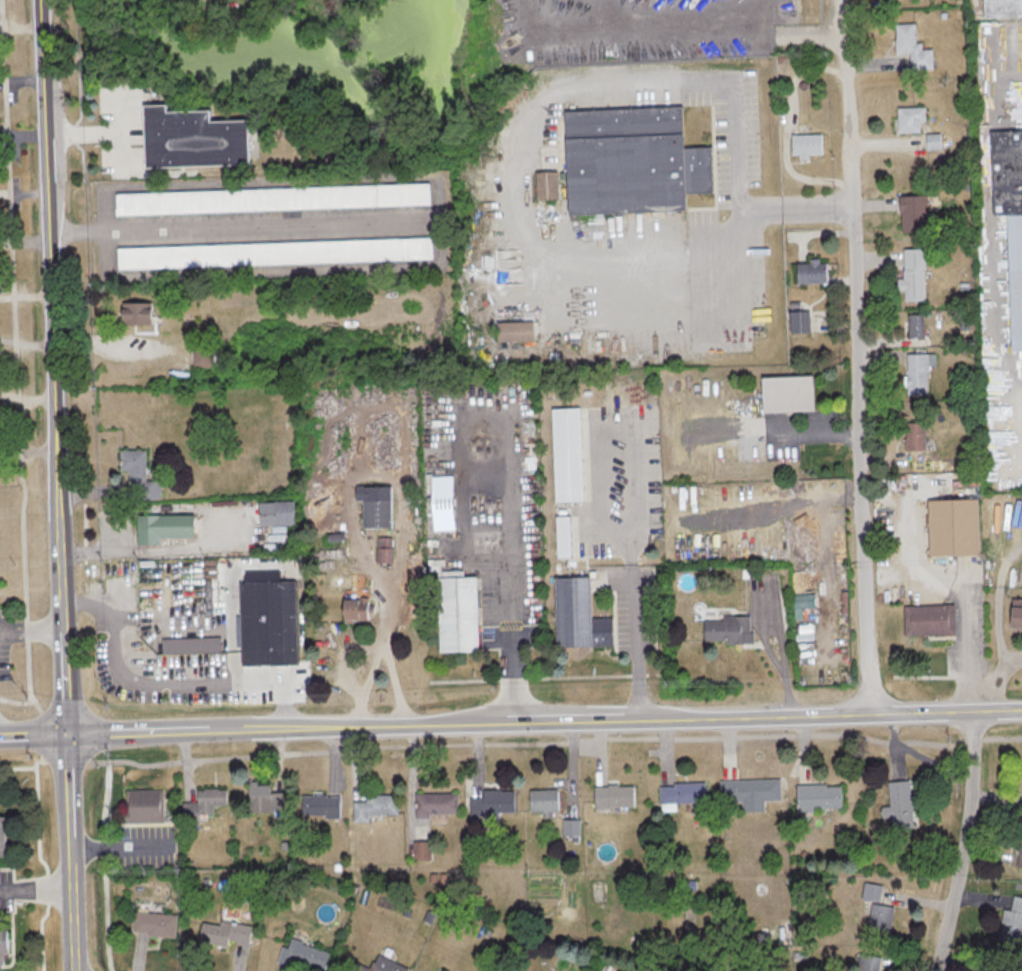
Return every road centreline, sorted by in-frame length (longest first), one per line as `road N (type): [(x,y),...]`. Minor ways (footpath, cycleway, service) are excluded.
road 1 (tertiary): [(74,970),(40,0)]
road 2 (tertiary): [(67,734),(1021,711)]
road 3 (residential): [(872,716),(841,0)]
road 4 (residential): [(937,970),(970,792),(973,713)]

